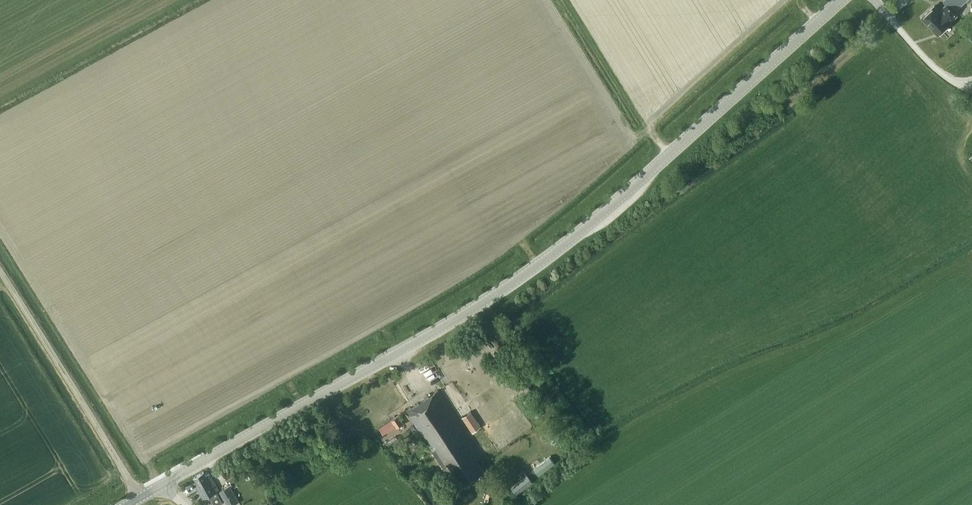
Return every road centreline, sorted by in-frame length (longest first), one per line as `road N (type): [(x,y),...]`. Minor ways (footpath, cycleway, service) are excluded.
road 1 (tertiary): [(162,484),(477,307),(585,229),(843,0)]
road 2 (track): [(139,496),(0,272)]

